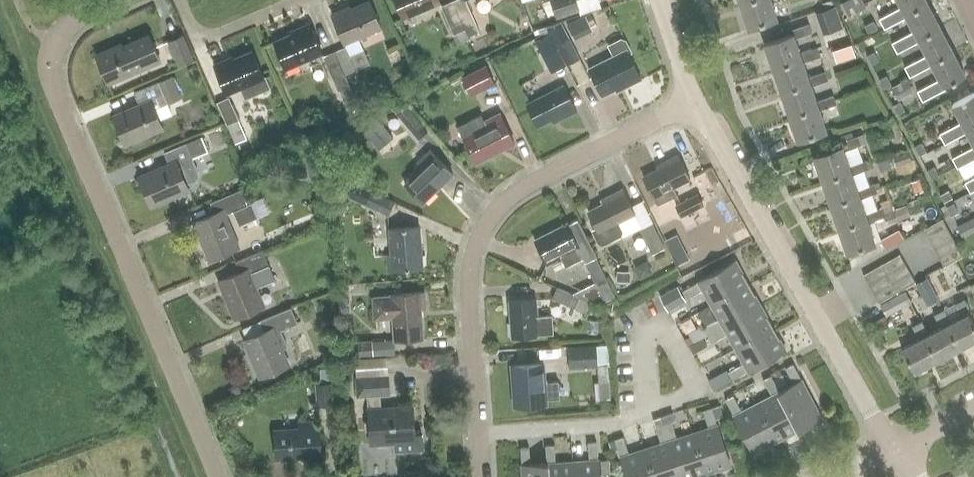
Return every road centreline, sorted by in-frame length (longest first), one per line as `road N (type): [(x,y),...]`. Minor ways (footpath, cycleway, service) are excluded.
road 1 (residential): [(219,476),(52,84),(54,44),(76,19),(124,0)]
road 2 (residential): [(480,476),(471,287),(480,239),(533,185),(695,107)]
road 3 (residential): [(895,455),(695,107)]
road 4 (residential): [(305,0),(200,46),(178,0)]

